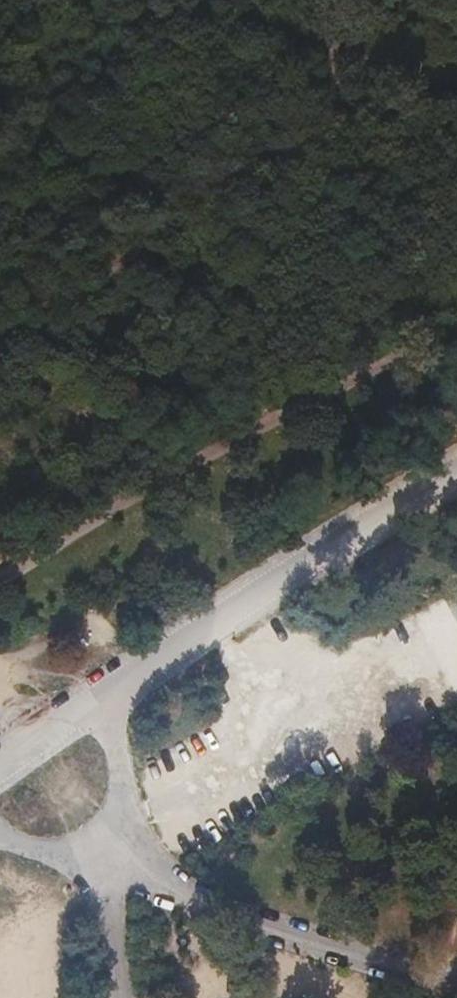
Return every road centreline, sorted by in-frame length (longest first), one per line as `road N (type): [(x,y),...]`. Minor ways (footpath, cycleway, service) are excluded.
road 1 (track): [(0,581),(232,437),(456,332)]
road 2 (unclassified): [(456,474),(109,689)]
road 3 (unclassified): [(456,980),(201,906),(104,855)]
road 4 (unclassified): [(104,855),(121,778),(109,689)]
road 5 (unclassified): [(109,689),(0,766)]

